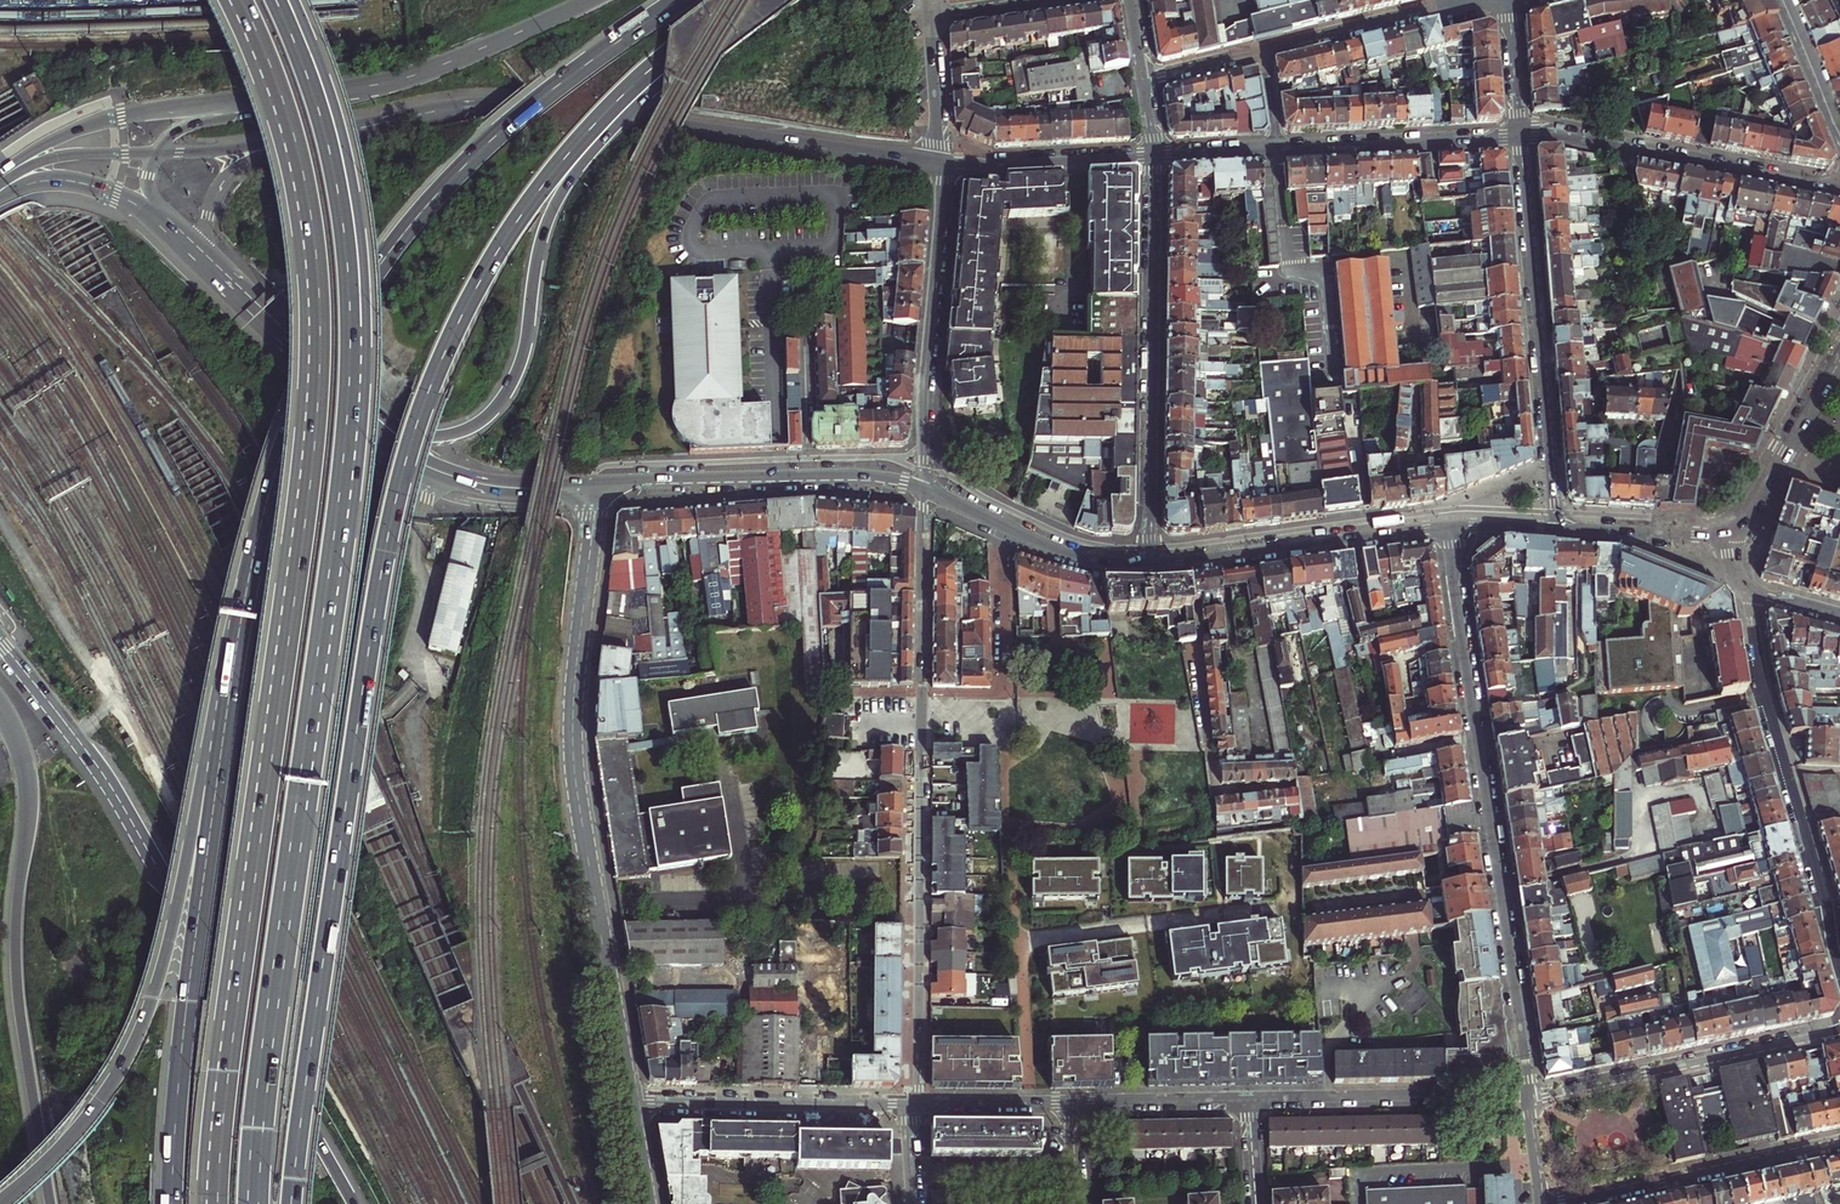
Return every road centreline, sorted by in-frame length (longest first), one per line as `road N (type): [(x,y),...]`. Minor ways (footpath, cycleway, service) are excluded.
road 1 (trunk): [(292,1203),(381,587),(430,388),(477,287),(540,188),(648,71),(745,0)]
road 2 (trunk): [(233,0),(270,83),(299,178),(317,371),(308,498),(213,1203)]
road 3 (trunk): [(259,1203),(358,347),(337,172),(276,0)]
road 4 (trunk): [(678,0),(491,141),(407,229),(354,302),(276,479),(217,771)]
road 5 (trunk): [(298,355),(416,434),(459,433),(485,417),(521,357),(541,239),(561,192),(642,99),(749,0)]
road 6 (trunk): [(353,1203),(104,784),(0,647)]
road 7 (secondary): [(943,164),(570,104),(456,106),(314,137)]
road 8 (residential): [(632,1100),(573,756),(600,484)]
road 9 (tertiary): [(1448,526),(1530,1100)]
road 10 (trunk): [(0,704),(76,805),(107,889),(96,951),(40,1031),(33,1055),(50,1203)]
road 11 (trunk): [(217,771),(197,791),(149,1015),(89,1121),(7,1203)]
road 12 (trunk): [(217,771),(172,1203)]
road 13 (residential): [(923,692),(919,1104)]
road 14 (residential): [(1147,564),(1156,155)]
road 15 (residential): [(1519,135),(1555,530)]
road 16 (residential): [(1839,954),(1765,694),(1744,591)]
road 17 (secondary): [(1519,135),(1156,155)]
road 18 (secondary): [(298,355),(433,469),(494,486),(600,484)]
road 19 (secondary): [(600,484),(856,475),(924,489)]
road 20 (residential): [(943,164),(924,489)]
road 21 (secondary): [(1839,191),(1519,135)]
road 22 (residential): [(1453,4),(1144,79)]
road 23 (residential): [(1839,1031),(1530,1100)]
road 24 (trunk): [(298,99),(97,123),(52,141),(0,181)]
road 25 (trunk): [(589,0),(424,73),(298,99)]
road 26 (residential): [(1538,1202),(1839,1142)]
road 27 (secondary): [(1147,564),(1448,526)]
road 28 (residential): [(1250,1102),(1530,1100)]
road 29 (residential): [(632,1100),(905,1104)]
road 30 (residential): [(995,521),(1001,693),(923,692)]
road 31 (secondary): [(1156,155),(943,164)]
road 32 (secondary): [(1732,537),(1839,358)]
road 33 (residential): [(924,489),(923,692)]
road 34 (secondary): [(314,137),(241,164),(218,188),(206,232),(219,274)]
road 35 (secondary): [(0,204),(44,186),(73,185),(128,201),(172,230)]
road 36 (residential): [(1072,1102),(1250,1102)]
road 37 (secondary): [(1555,530),(1732,537)]
road 38 (secondary): [(156,154),(71,158),(0,181)]
road 39 (secondary): [(995,521),(1077,556),(1147,564)]
road 40 (secondary): [(314,137),(156,154)]
road 41 (trunk): [(298,99),(186,125),(156,154)]
road 42 (residential): [(919,1104),(1072,1102)]
road 43 (residential): [(933,16),(943,164)]
road 44 (residential): [(1507,0),(1519,135)]
road 45 (tertiary): [(1835,115),(1787,0)]
road 46 (residential): [(933,16),(1055,0)]

